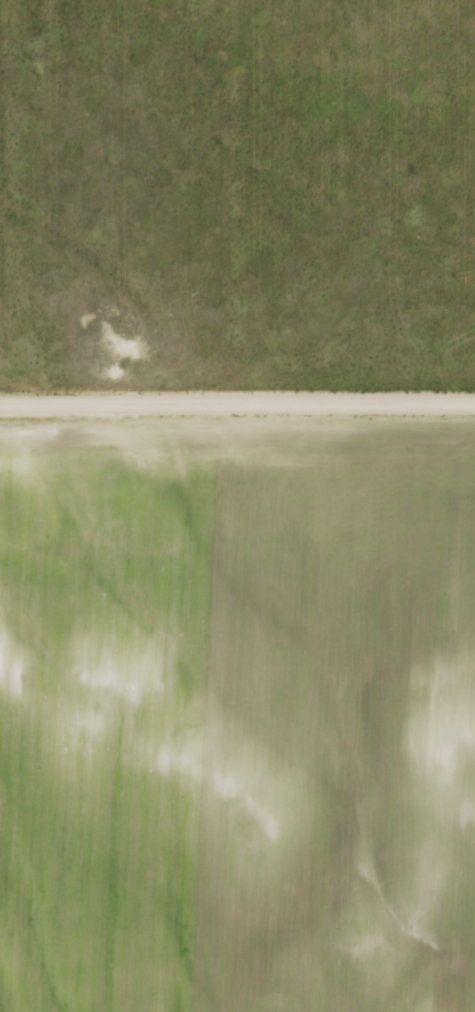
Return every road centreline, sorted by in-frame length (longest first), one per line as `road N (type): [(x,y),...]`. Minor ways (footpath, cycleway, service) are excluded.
road 1 (tertiary): [(474,401),(0,403)]

